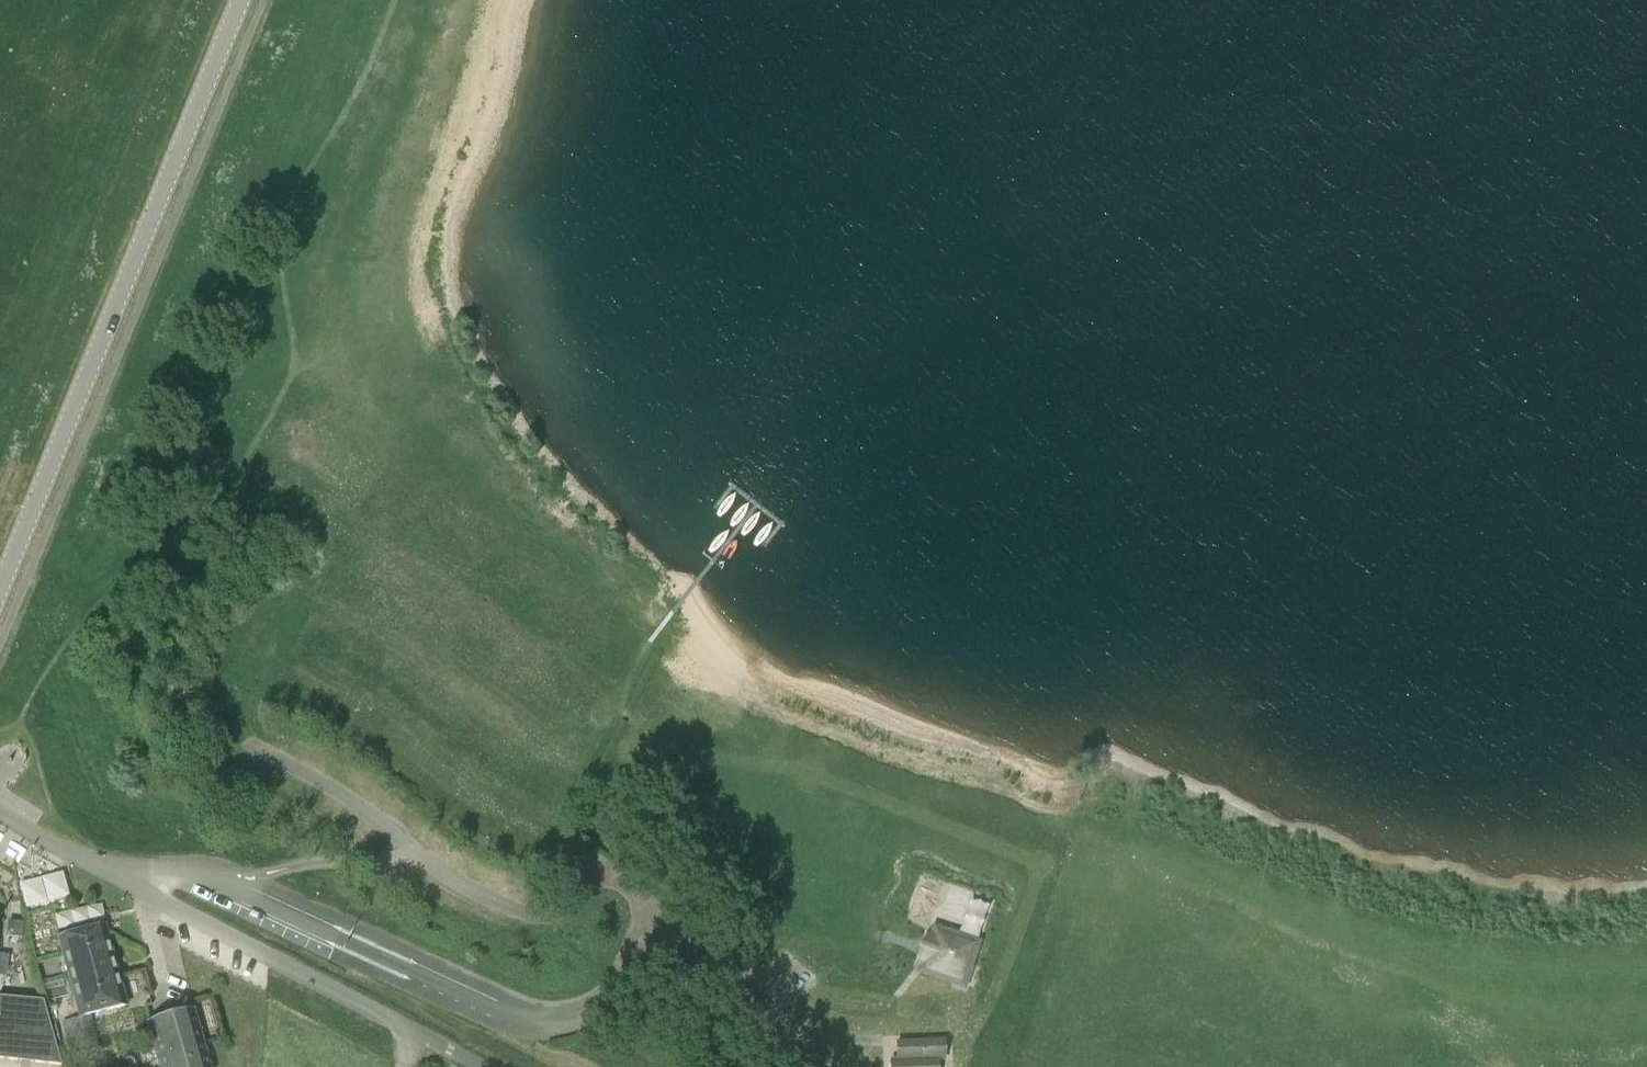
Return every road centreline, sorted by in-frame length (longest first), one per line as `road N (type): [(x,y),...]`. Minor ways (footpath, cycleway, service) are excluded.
road 1 (unclassified): [(0,585),(240,0)]
road 2 (unclassified): [(446,1049),(0,813)]

